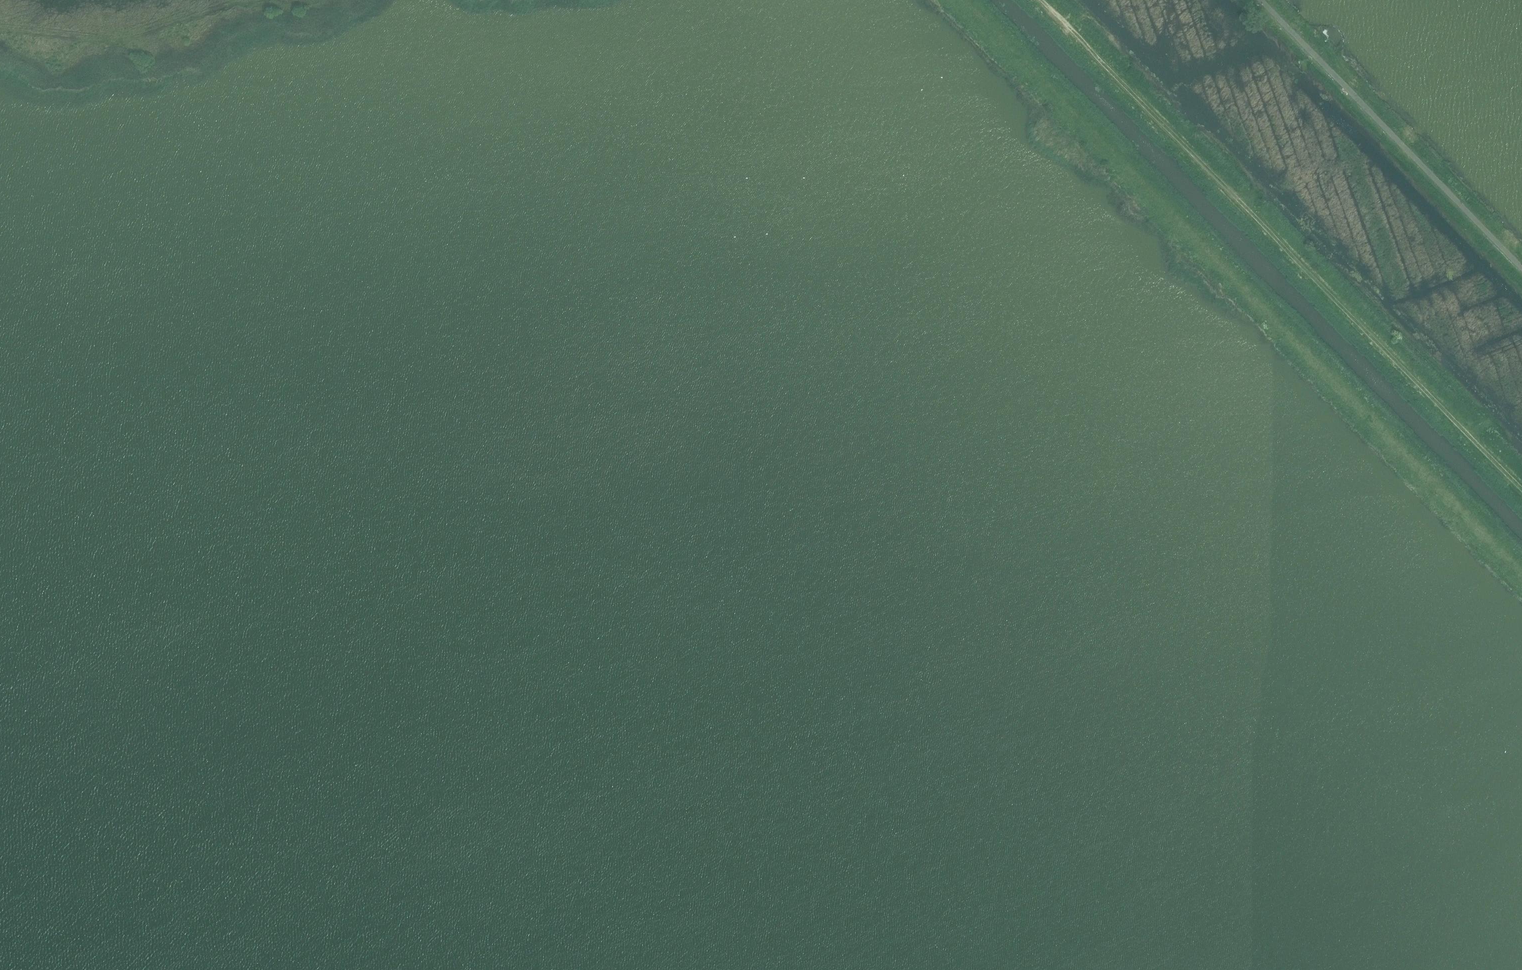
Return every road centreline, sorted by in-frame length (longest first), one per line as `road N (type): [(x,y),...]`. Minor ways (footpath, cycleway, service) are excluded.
road 1 (track): [(1521,489),(1045,0)]

